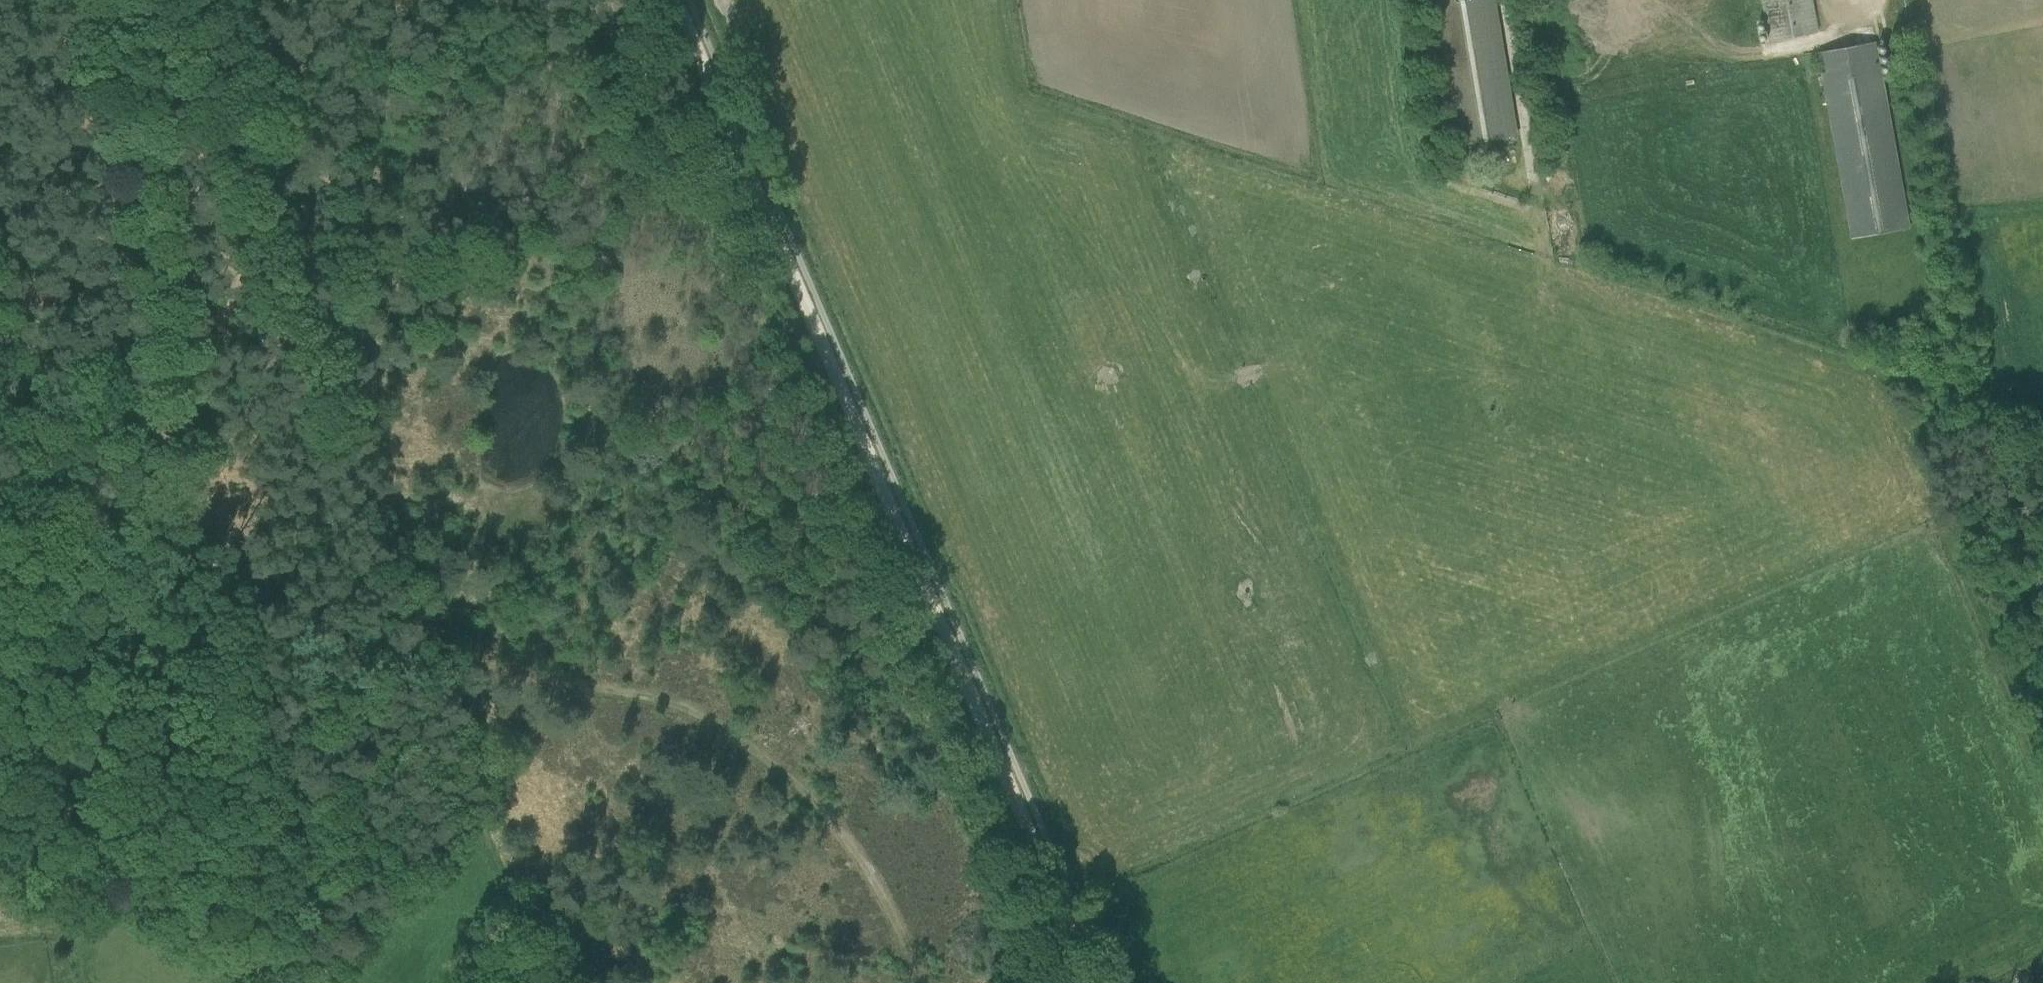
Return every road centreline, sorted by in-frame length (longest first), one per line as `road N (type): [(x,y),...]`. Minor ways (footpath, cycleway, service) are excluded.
road 1 (track): [(116,0),(206,624),(696,705),(811,792),(894,889),(934,982)]
road 2 (track): [(1095,982),(676,0)]
road 3 (track): [(2042,507),(1967,545),(1958,564),(2042,770)]
road 4 (track): [(2042,428),(1888,376)]

